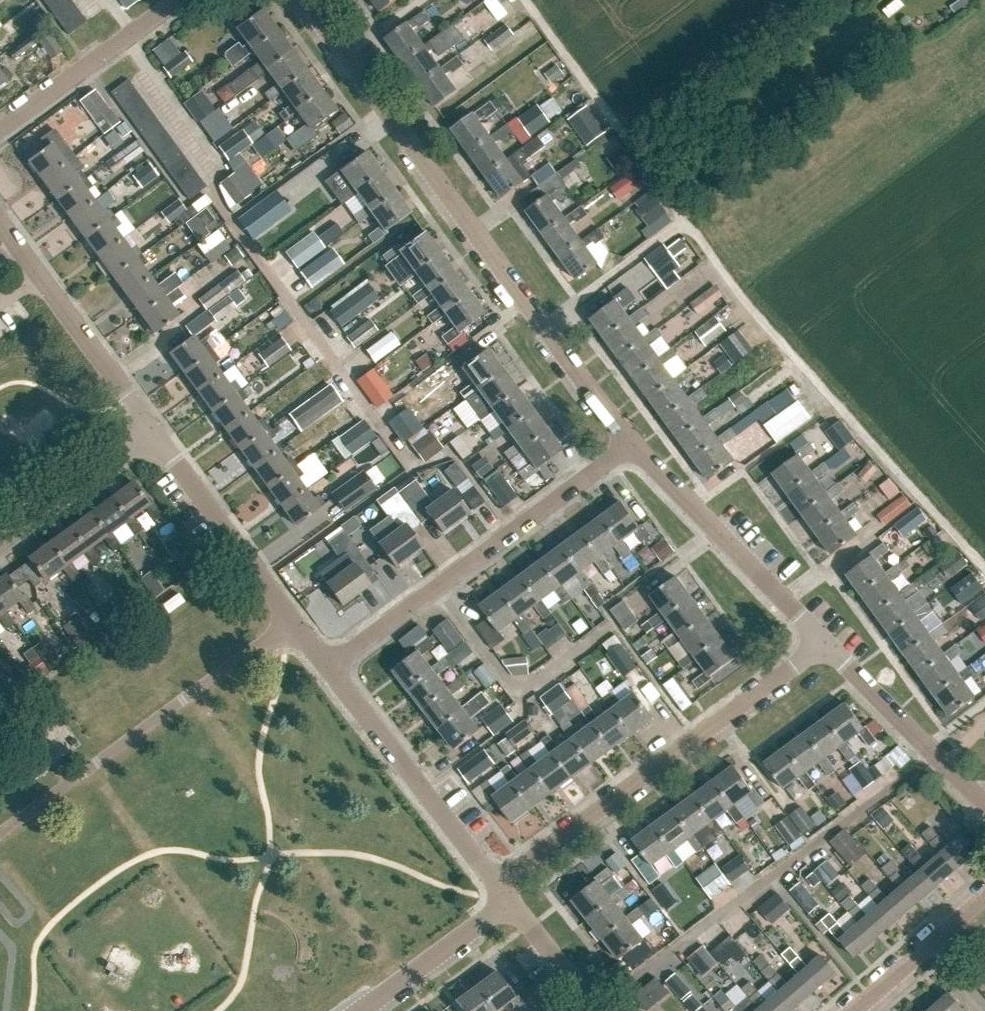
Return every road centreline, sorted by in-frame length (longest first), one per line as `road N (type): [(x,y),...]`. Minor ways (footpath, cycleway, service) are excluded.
road 1 (residential): [(629,449),(307,0)]
road 2 (residential): [(507,893),(523,864),(818,635)]
road 3 (residential): [(327,668),(629,449)]
road 4 (residential): [(0,836),(294,622)]
road 5 (residential): [(507,893),(327,668)]
road 6 (residential): [(818,635),(629,449)]
road 7 (residential): [(294,622),(143,420)]
road 8 (residential): [(143,420),(0,215)]
road 9 (residential): [(984,801),(818,635)]
road 10 (residential): [(0,124),(169,0)]
road 11 (residential): [(358,1010),(488,917),(507,893)]
road 12 (residential): [(844,1010),(984,887)]
road 13 (residential): [(0,534),(143,420)]
road 14 (residential): [(600,1010),(507,893)]

